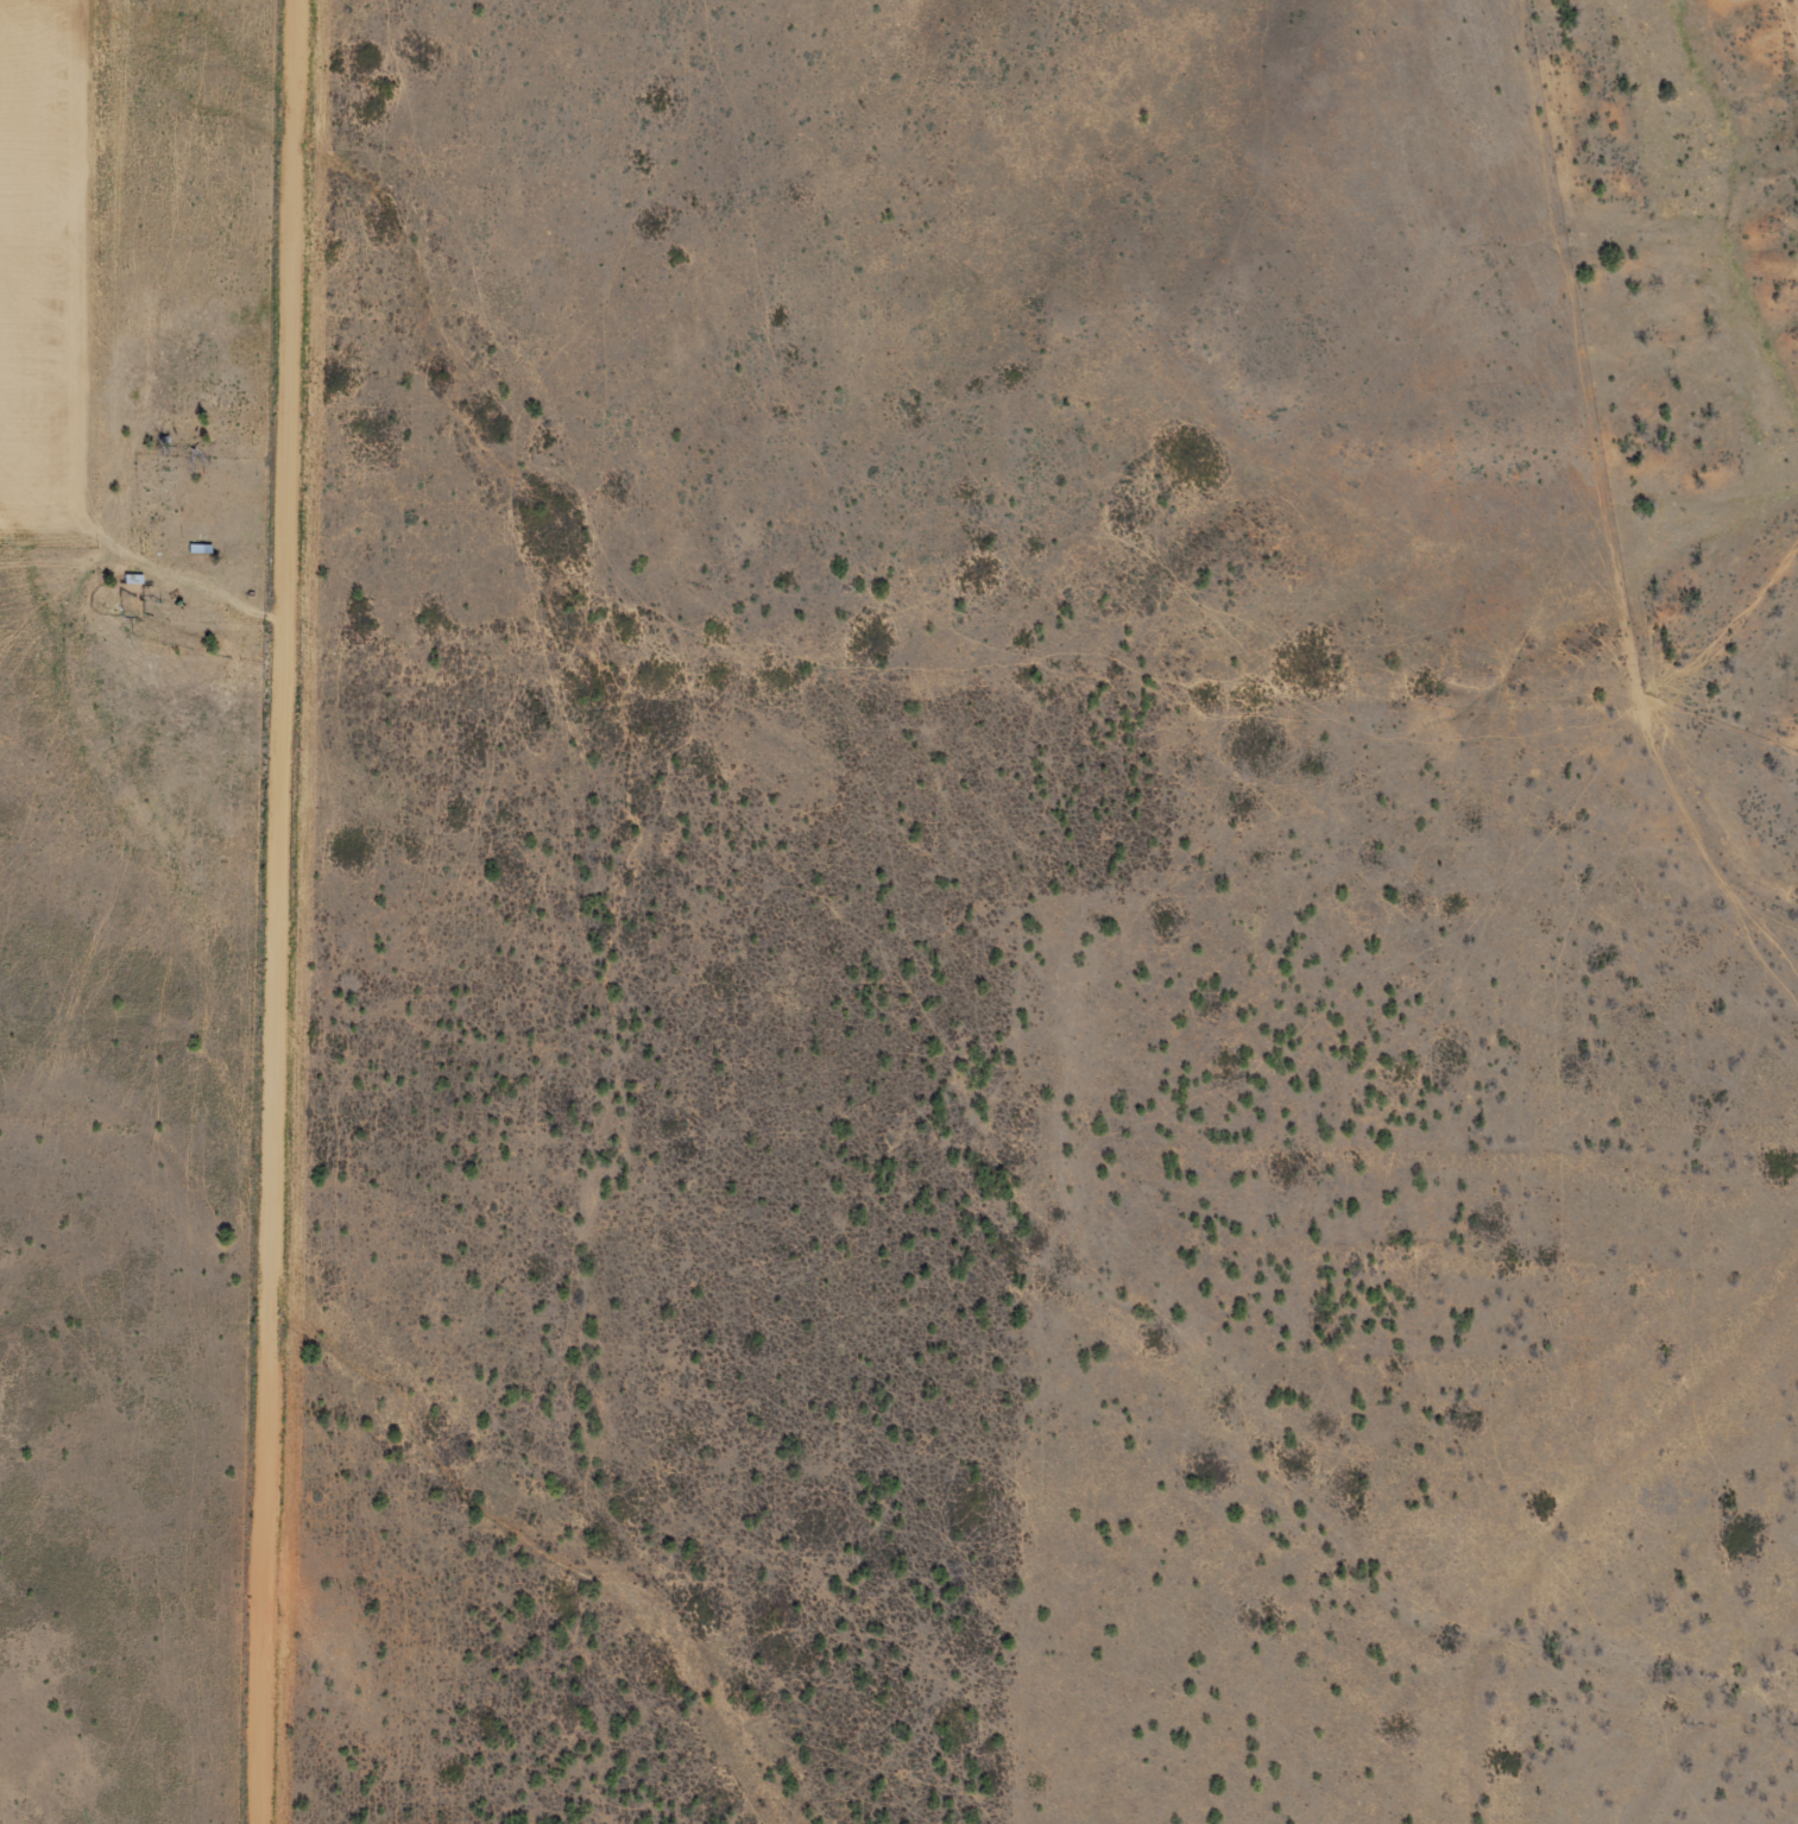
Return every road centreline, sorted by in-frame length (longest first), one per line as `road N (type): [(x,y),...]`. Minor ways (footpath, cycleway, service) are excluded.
road 1 (residential): [(259,1823),(300,0)]

